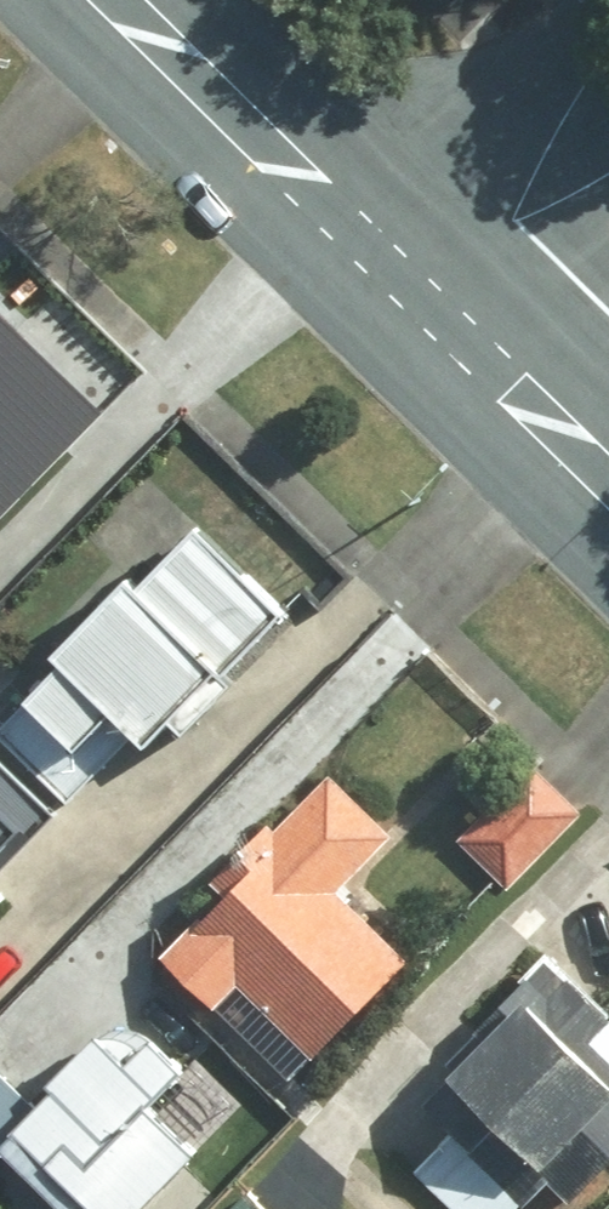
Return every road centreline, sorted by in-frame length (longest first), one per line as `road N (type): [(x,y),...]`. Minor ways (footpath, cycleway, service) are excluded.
road 1 (tertiary): [(127,0),(367,238)]
road 2 (residential): [(367,238),(604,0)]
road 3 (tertiary): [(367,238),(500,378)]
road 4 (residential): [(608,264),(500,378)]
road 5 (tertiary): [(500,378),(608,484)]

